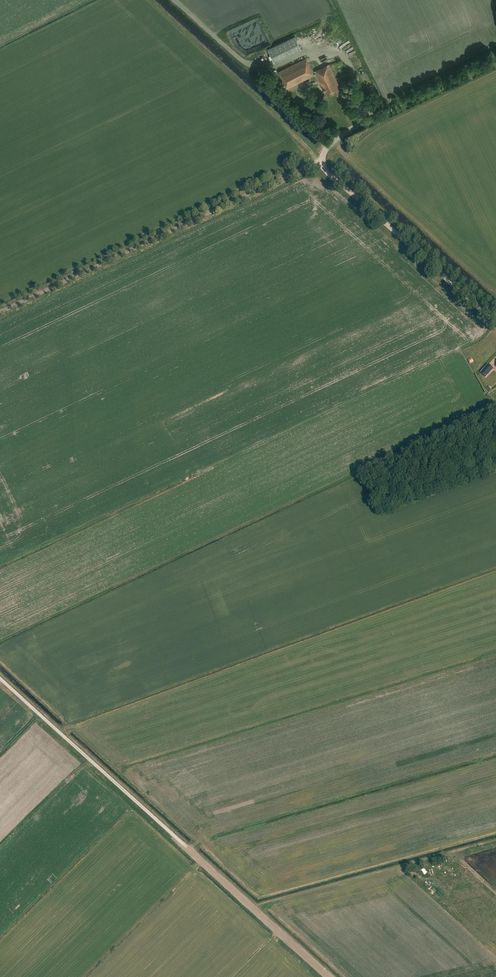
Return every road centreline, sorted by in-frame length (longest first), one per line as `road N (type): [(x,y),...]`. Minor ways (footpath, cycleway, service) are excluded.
road 1 (unclassified): [(0,314),(320,163)]
road 2 (unclassified): [(197,863),(0,682)]
road 3 (residential): [(495,324),(320,163)]
road 4 (unclassified): [(320,163),(328,147),(360,124),(495,59)]
road 5 (track): [(325,976),(197,863)]

